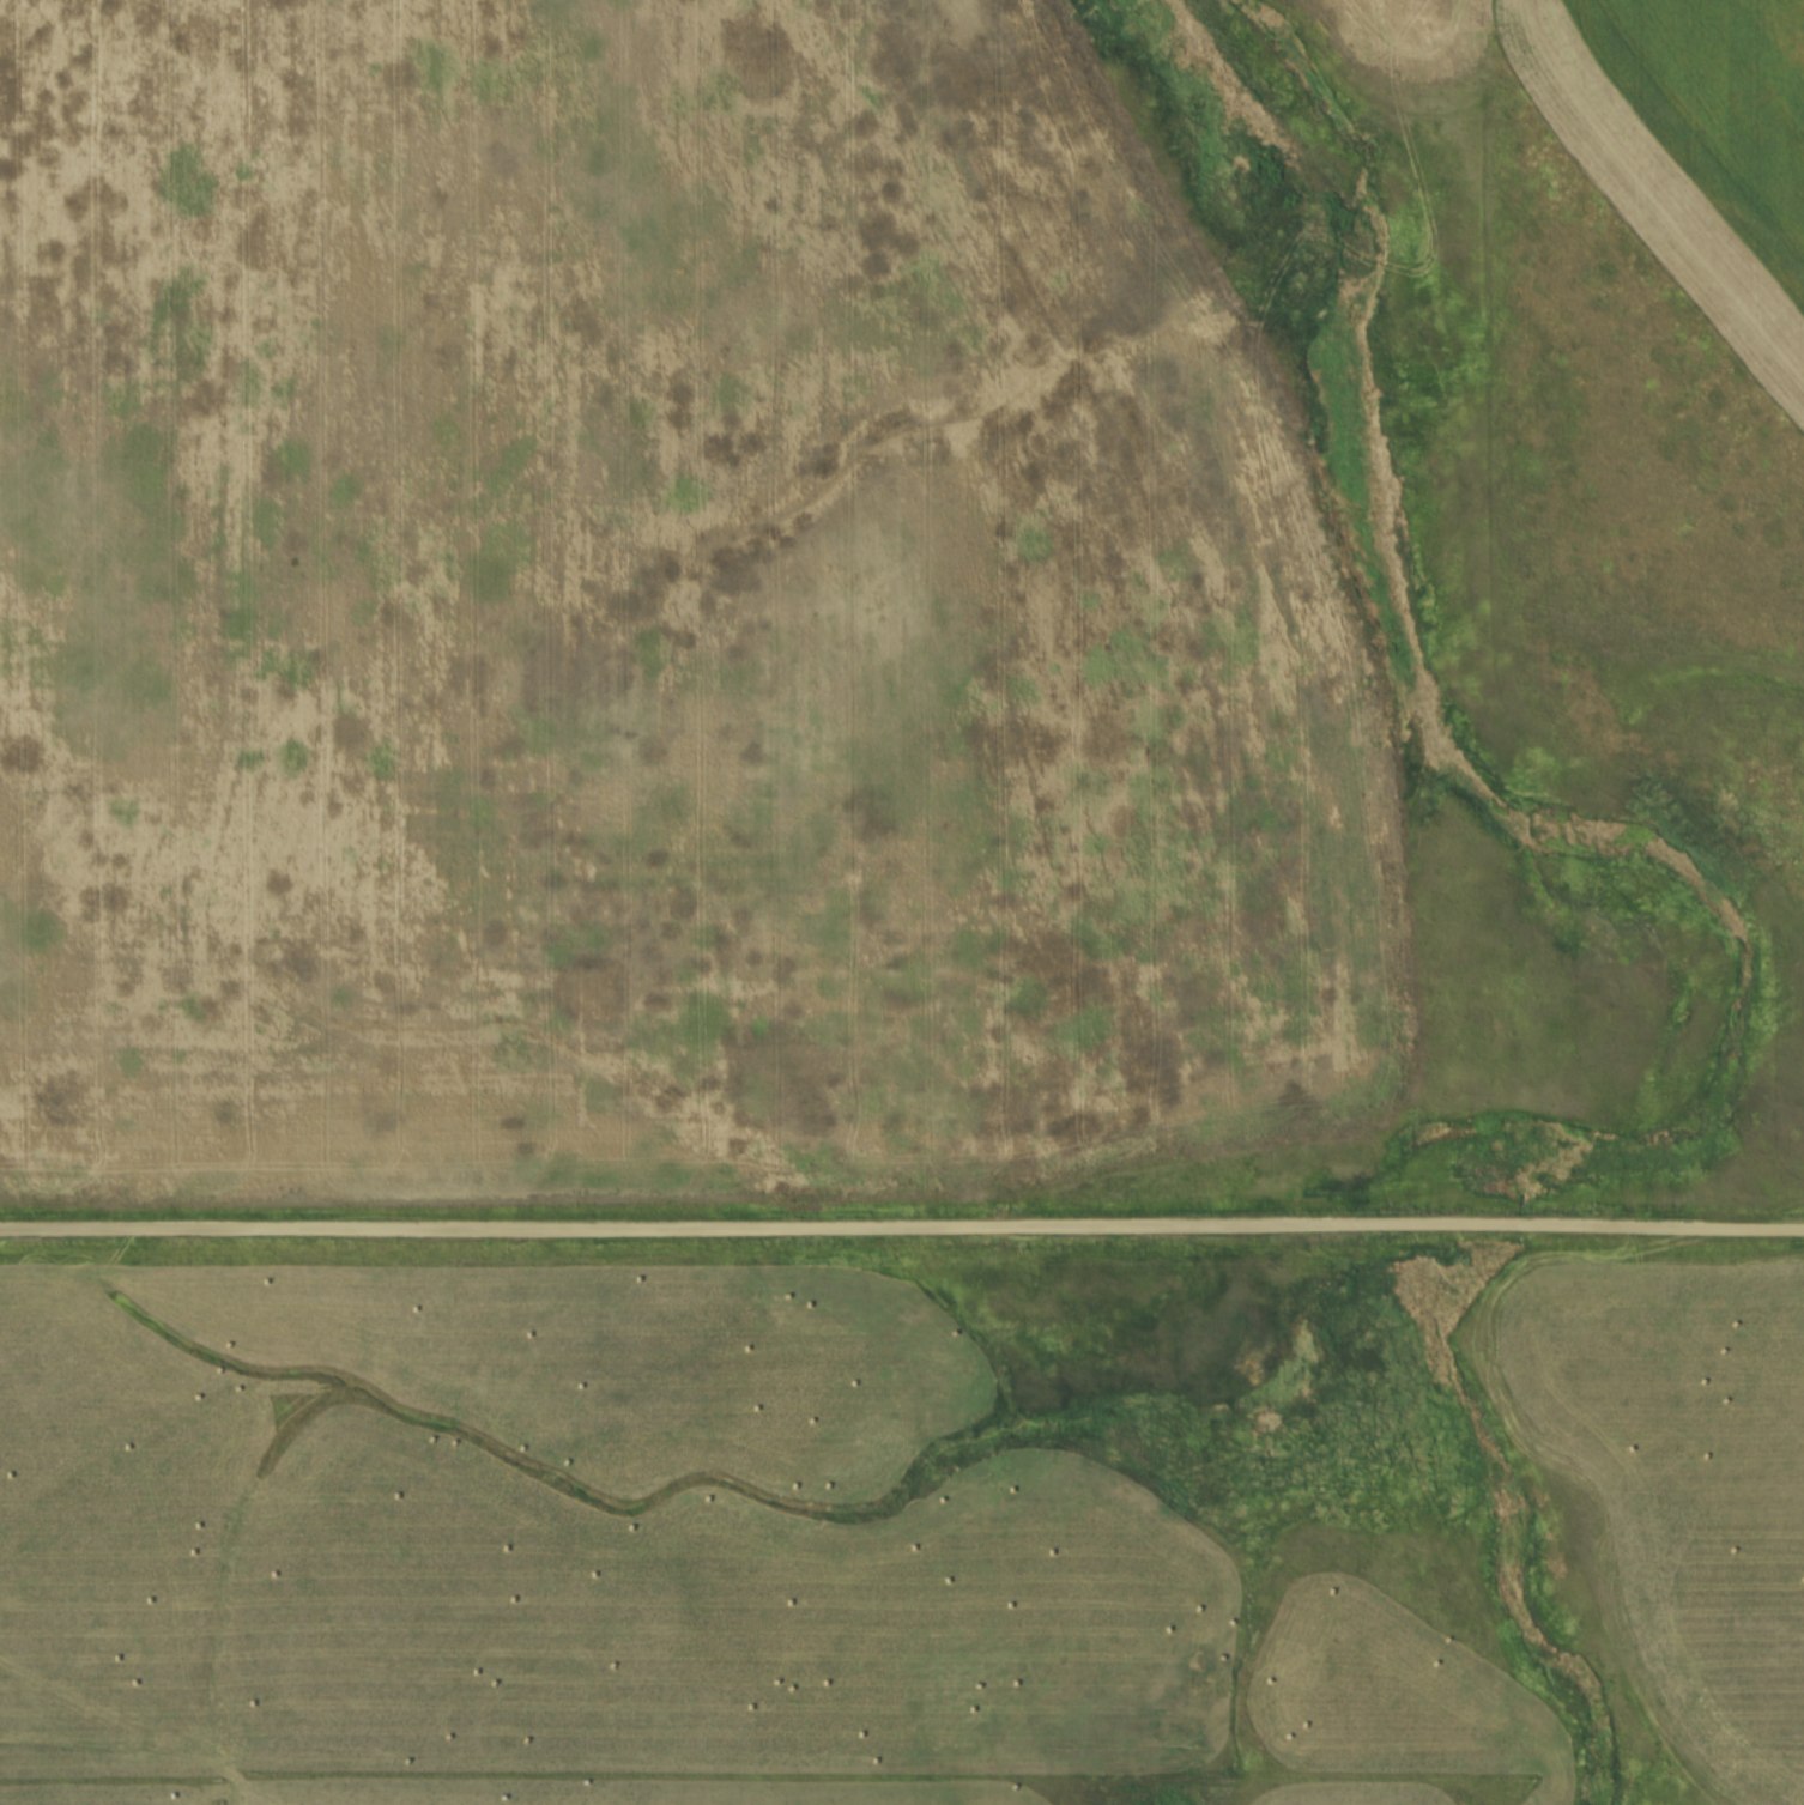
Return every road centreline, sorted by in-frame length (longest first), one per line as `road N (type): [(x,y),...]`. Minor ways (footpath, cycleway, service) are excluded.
road 1 (residential): [(1803,1232),(0,1236)]

